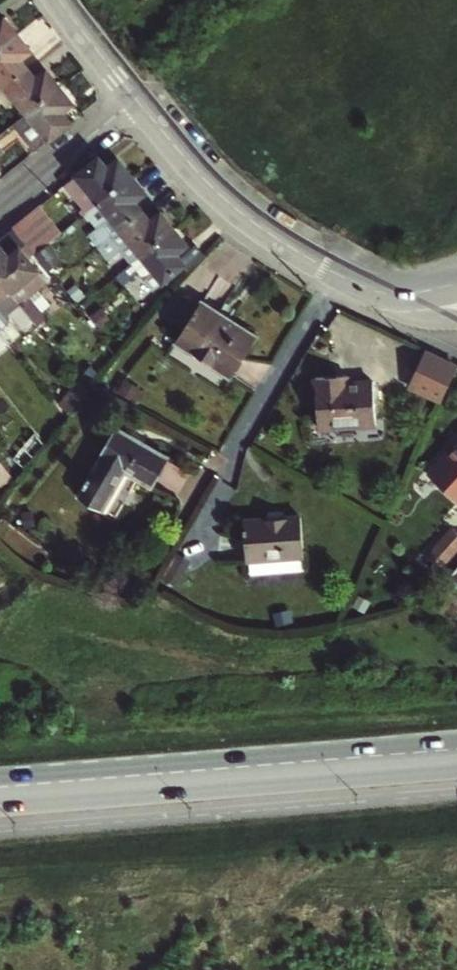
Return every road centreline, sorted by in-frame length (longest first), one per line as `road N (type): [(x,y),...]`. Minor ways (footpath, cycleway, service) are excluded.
road 1 (tertiary): [(0,809),(456,770)]
road 2 (tertiary): [(456,740),(0,778)]
road 3 (tertiary): [(137,100),(217,189),(297,250),(373,288),(456,286)]
road 4 (residential): [(0,209),(137,100)]
road 5 (tertiary): [(61,0),(137,100)]

